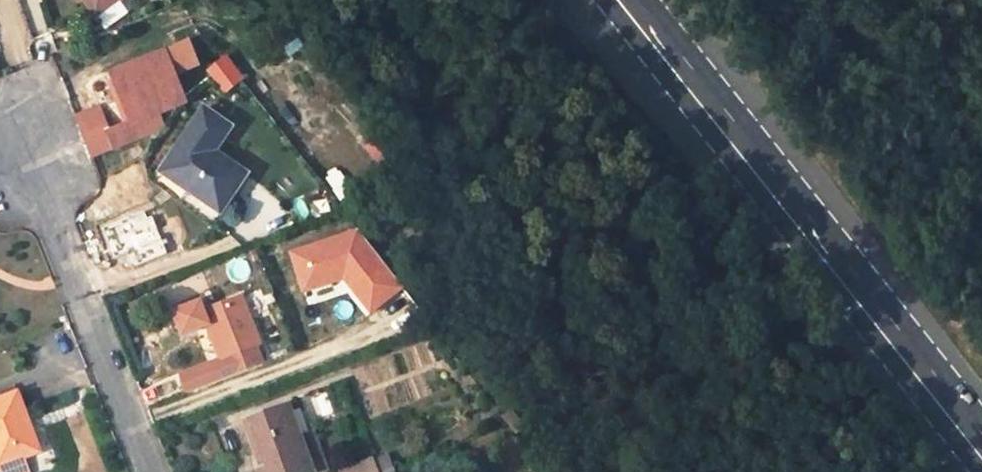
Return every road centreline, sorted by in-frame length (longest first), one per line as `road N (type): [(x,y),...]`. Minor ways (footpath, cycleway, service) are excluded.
road 1 (primary): [(981,444),(629,0)]
road 2 (residential): [(149,471),(20,142),(0,125)]

